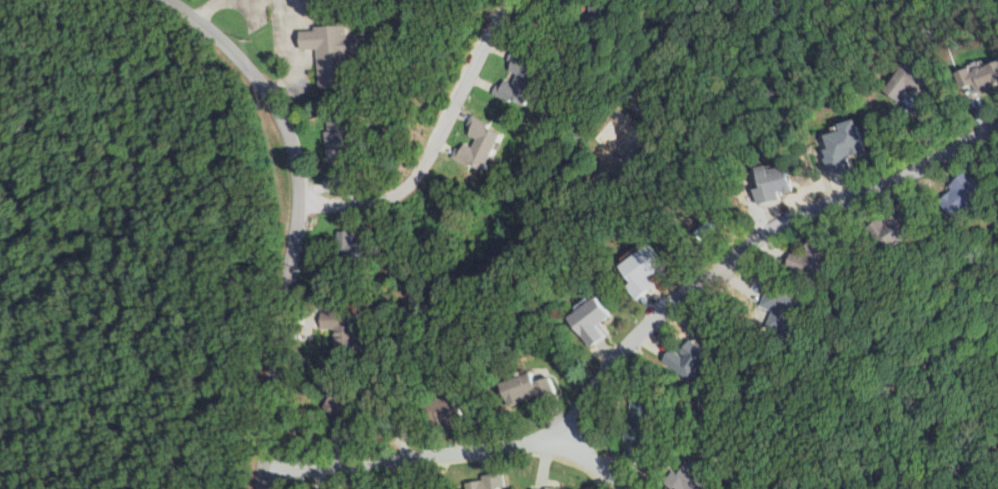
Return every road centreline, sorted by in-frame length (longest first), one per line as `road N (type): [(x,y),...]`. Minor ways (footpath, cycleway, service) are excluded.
road 1 (residential): [(579,436),(581,406),(604,365),(659,296),(752,226),(891,170),(997,110)]
road 2 (residential): [(267,488),(270,316),(300,227),(300,186),(288,132),(259,78),(178,0)]
road 3 (residential): [(265,466),(579,436)]
road 4 (residential): [(300,199),(354,201),(395,188),(496,0)]

